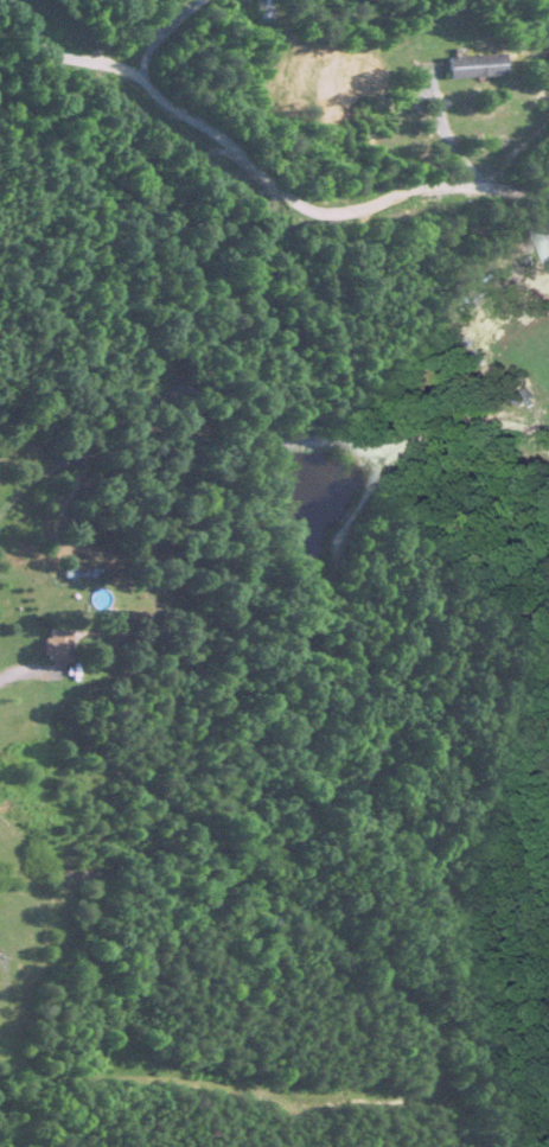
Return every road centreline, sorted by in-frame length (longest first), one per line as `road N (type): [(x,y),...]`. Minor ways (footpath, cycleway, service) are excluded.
road 1 (residential): [(548,194),(447,192),(347,205),(306,199),(171,95),(63,44),(27,0)]

